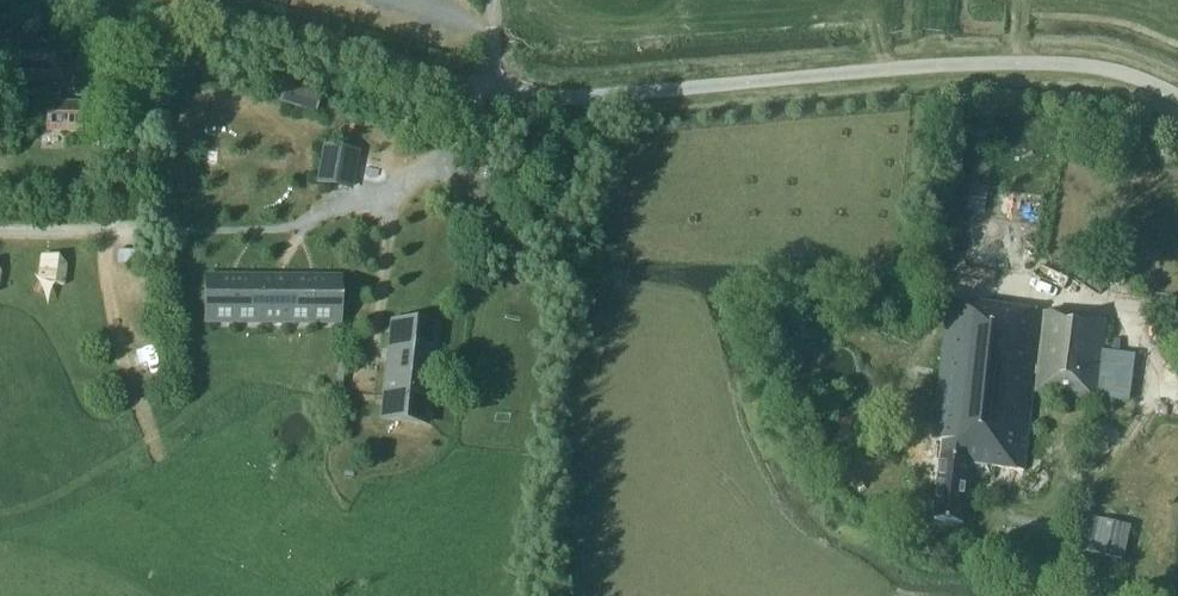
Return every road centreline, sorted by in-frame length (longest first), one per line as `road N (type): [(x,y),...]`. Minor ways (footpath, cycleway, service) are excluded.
road 1 (unclassified): [(1177,96),(1118,71),(1061,63),(511,97),(494,89),(493,26)]

